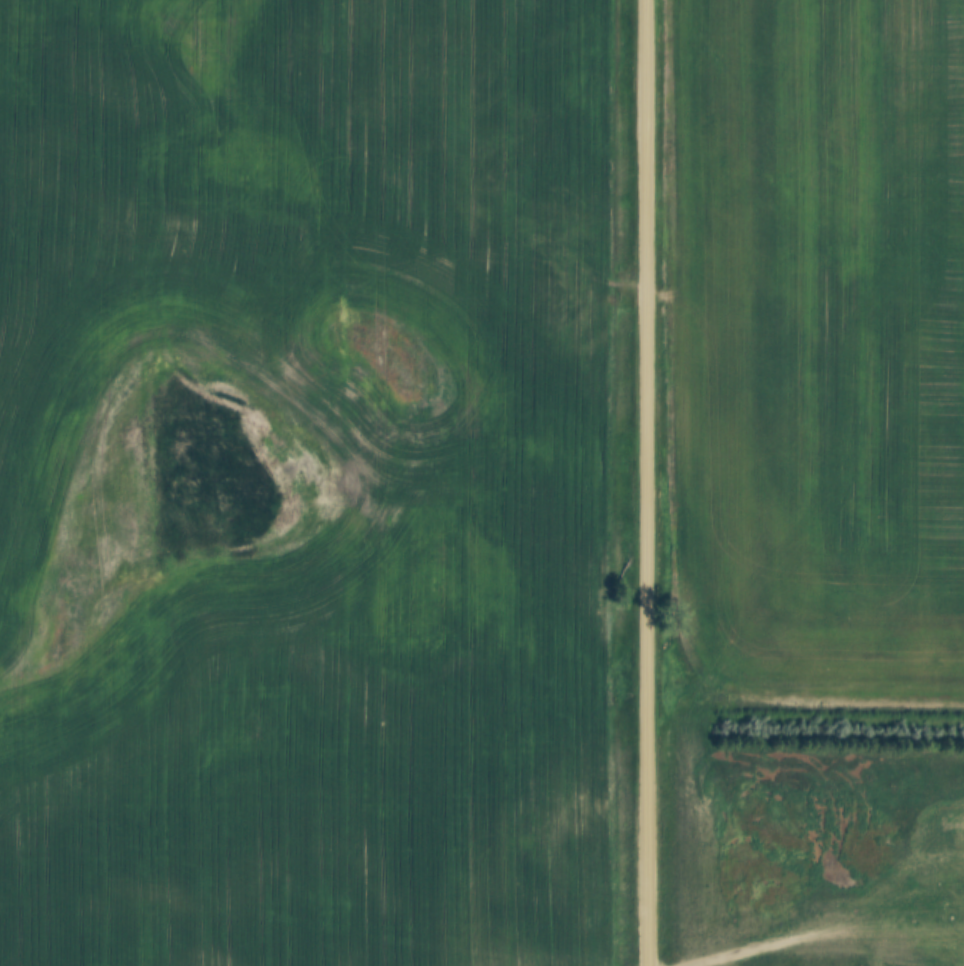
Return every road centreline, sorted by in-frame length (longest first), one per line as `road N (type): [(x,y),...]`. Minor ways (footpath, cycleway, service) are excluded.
road 1 (residential): [(647,0),(650,965)]

